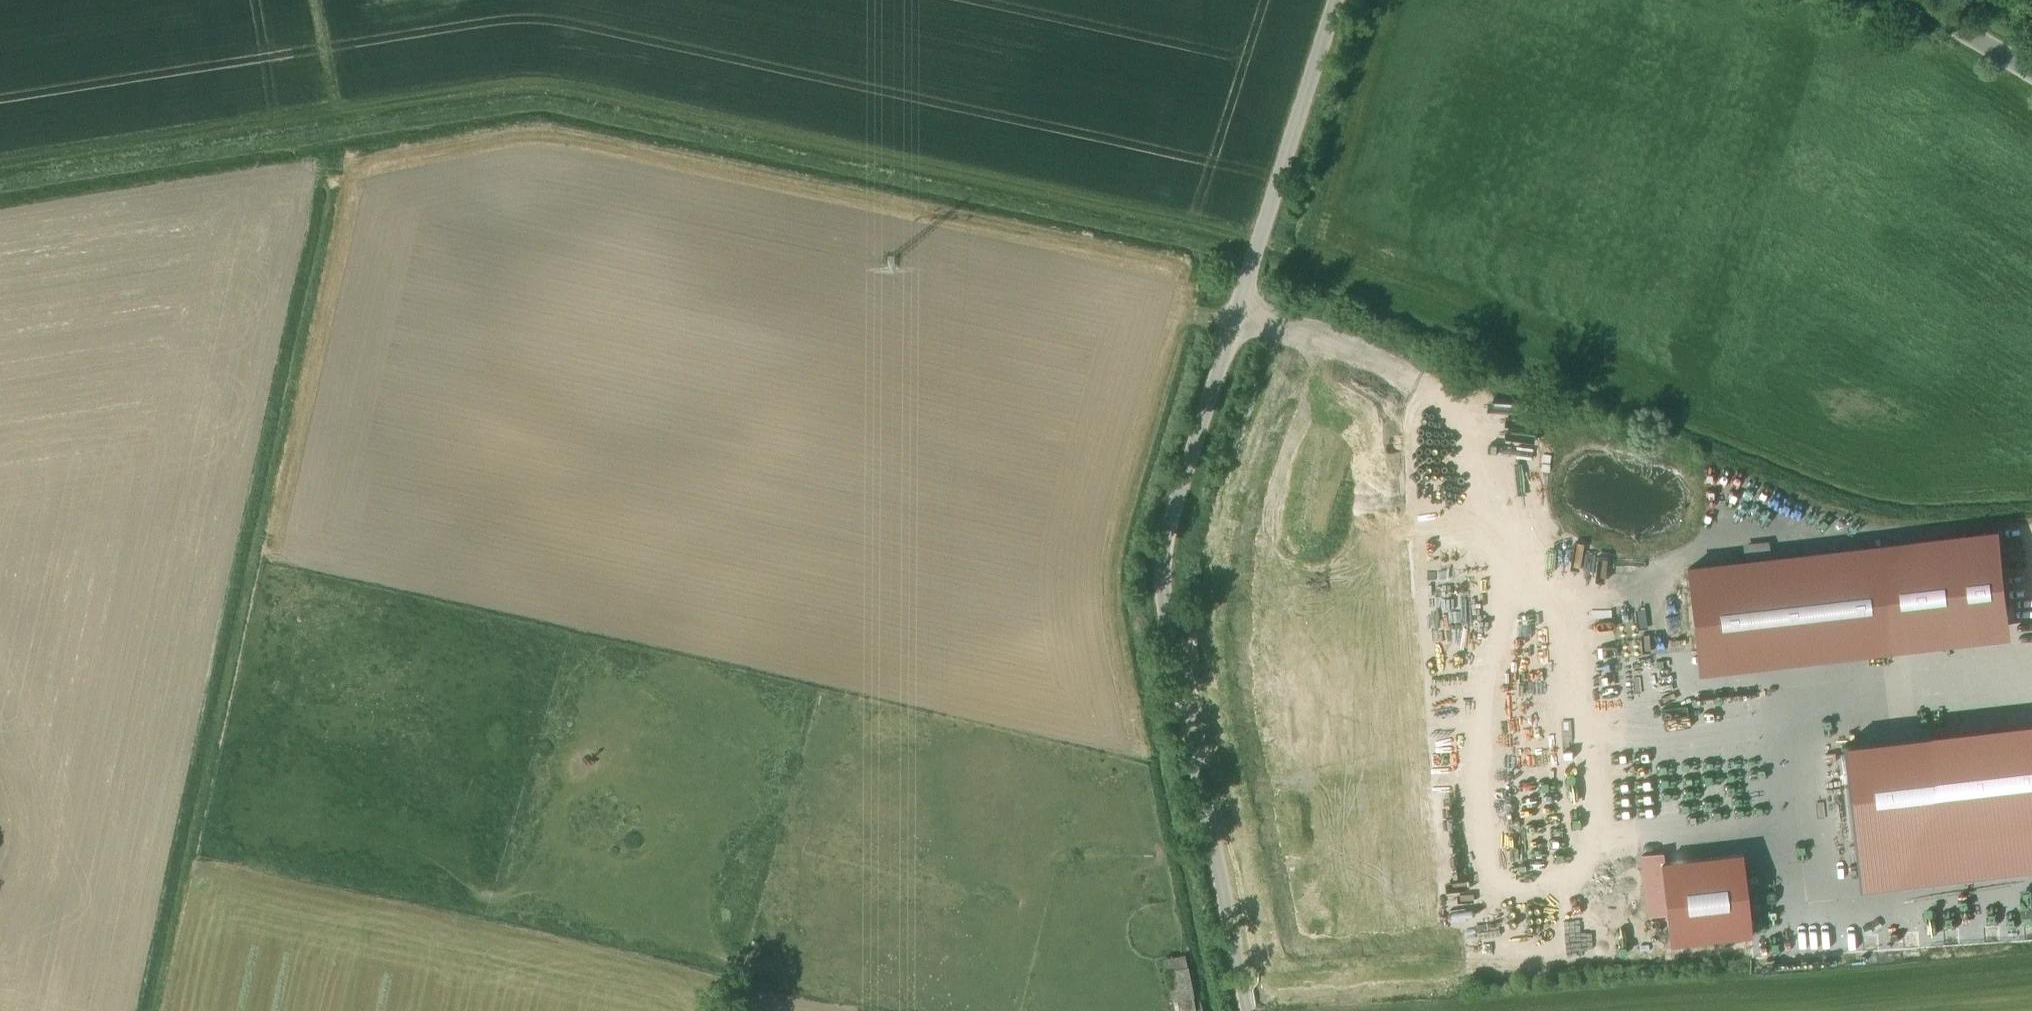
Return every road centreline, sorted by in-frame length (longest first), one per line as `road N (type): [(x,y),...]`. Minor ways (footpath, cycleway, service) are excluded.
road 1 (unclassified): [(1251,1010),(1174,644),(1169,576),(1188,452),(1333,0)]
road 2 (unclassified): [(1904,0),(2031,70)]

